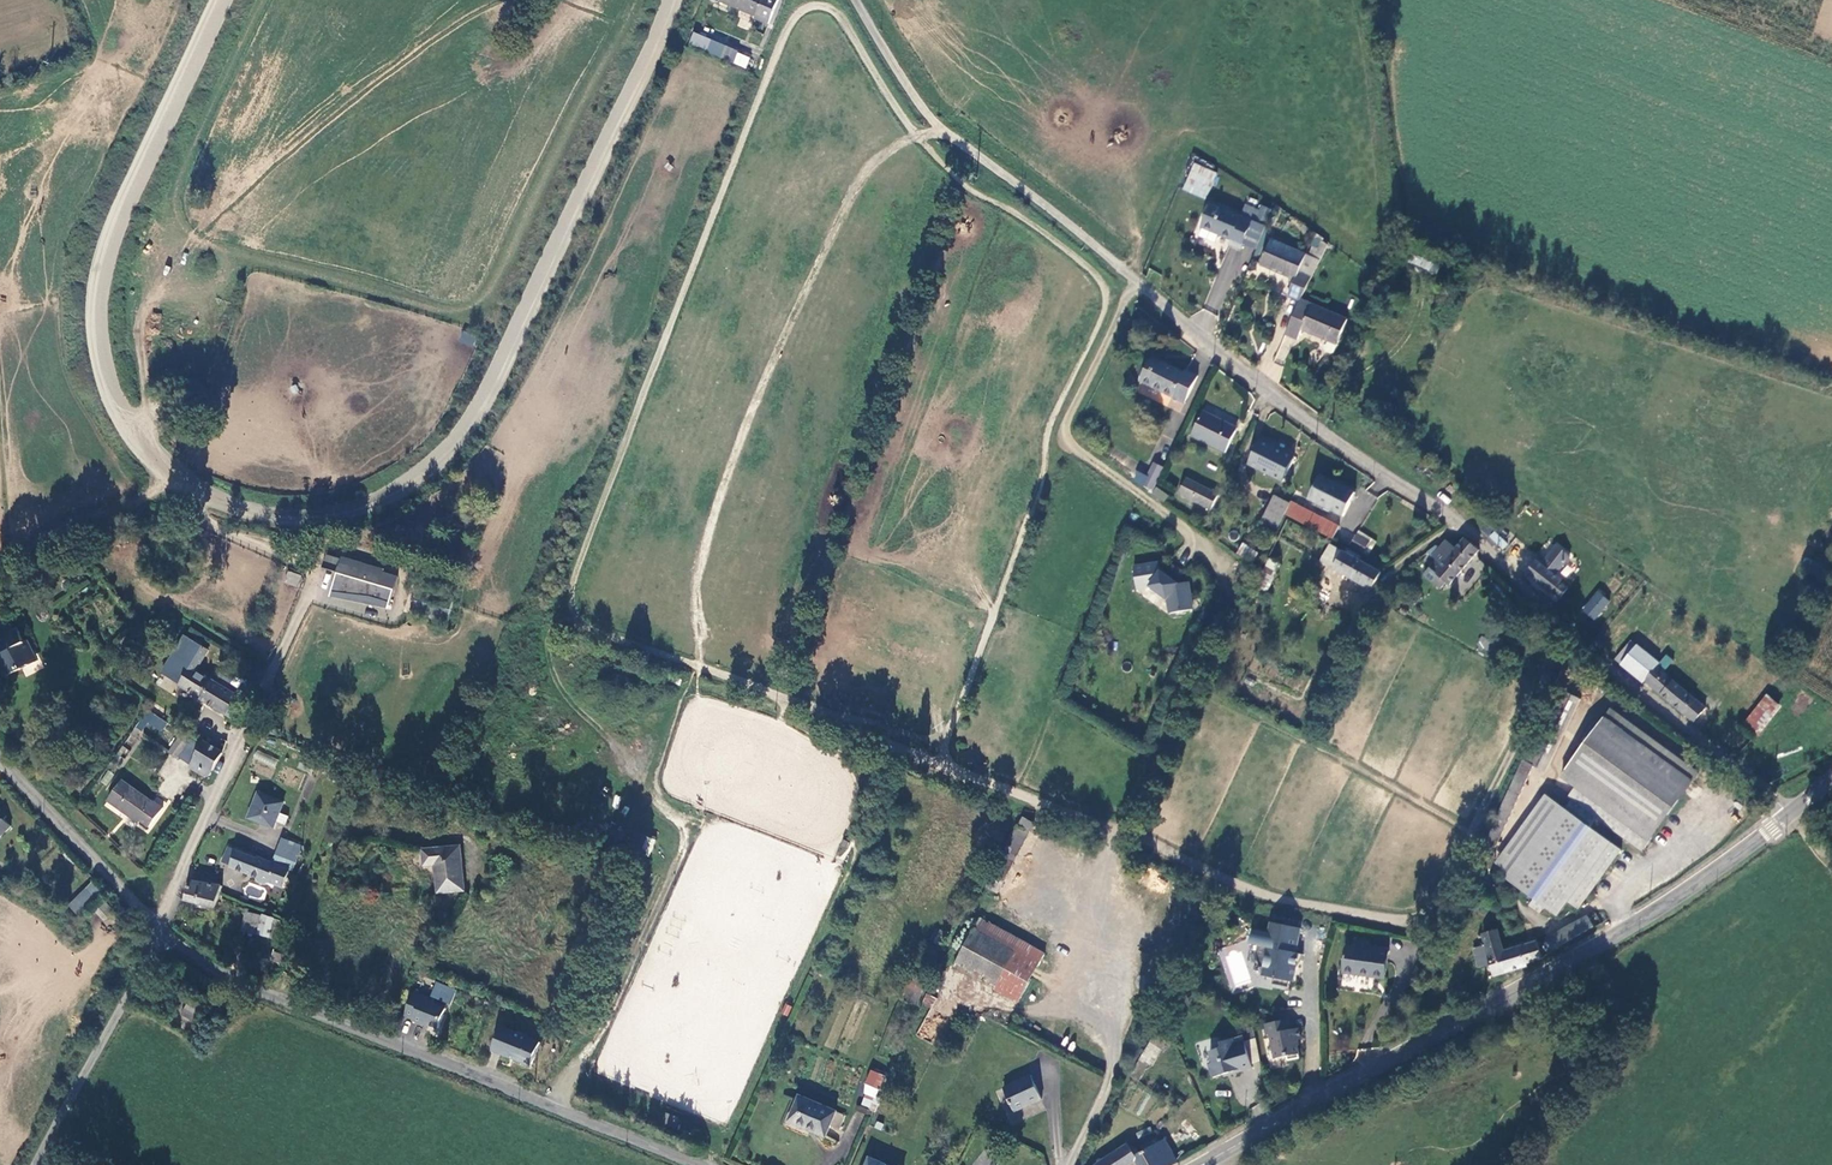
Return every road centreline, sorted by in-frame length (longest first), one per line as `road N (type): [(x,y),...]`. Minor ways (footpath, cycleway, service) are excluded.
road 1 (unclassified): [(855,0),(930,118),(1326,435),(1442,512),(1593,657),(1789,816)]
road 2 (secondary): [(1195,1164),(1625,929),(1789,816)]
road 3 (unclassified): [(159,931),(236,981),(678,1164)]
road 4 (unclassified): [(33,1164),(159,931)]
road 5 (unclassified): [(0,758),(159,931)]

